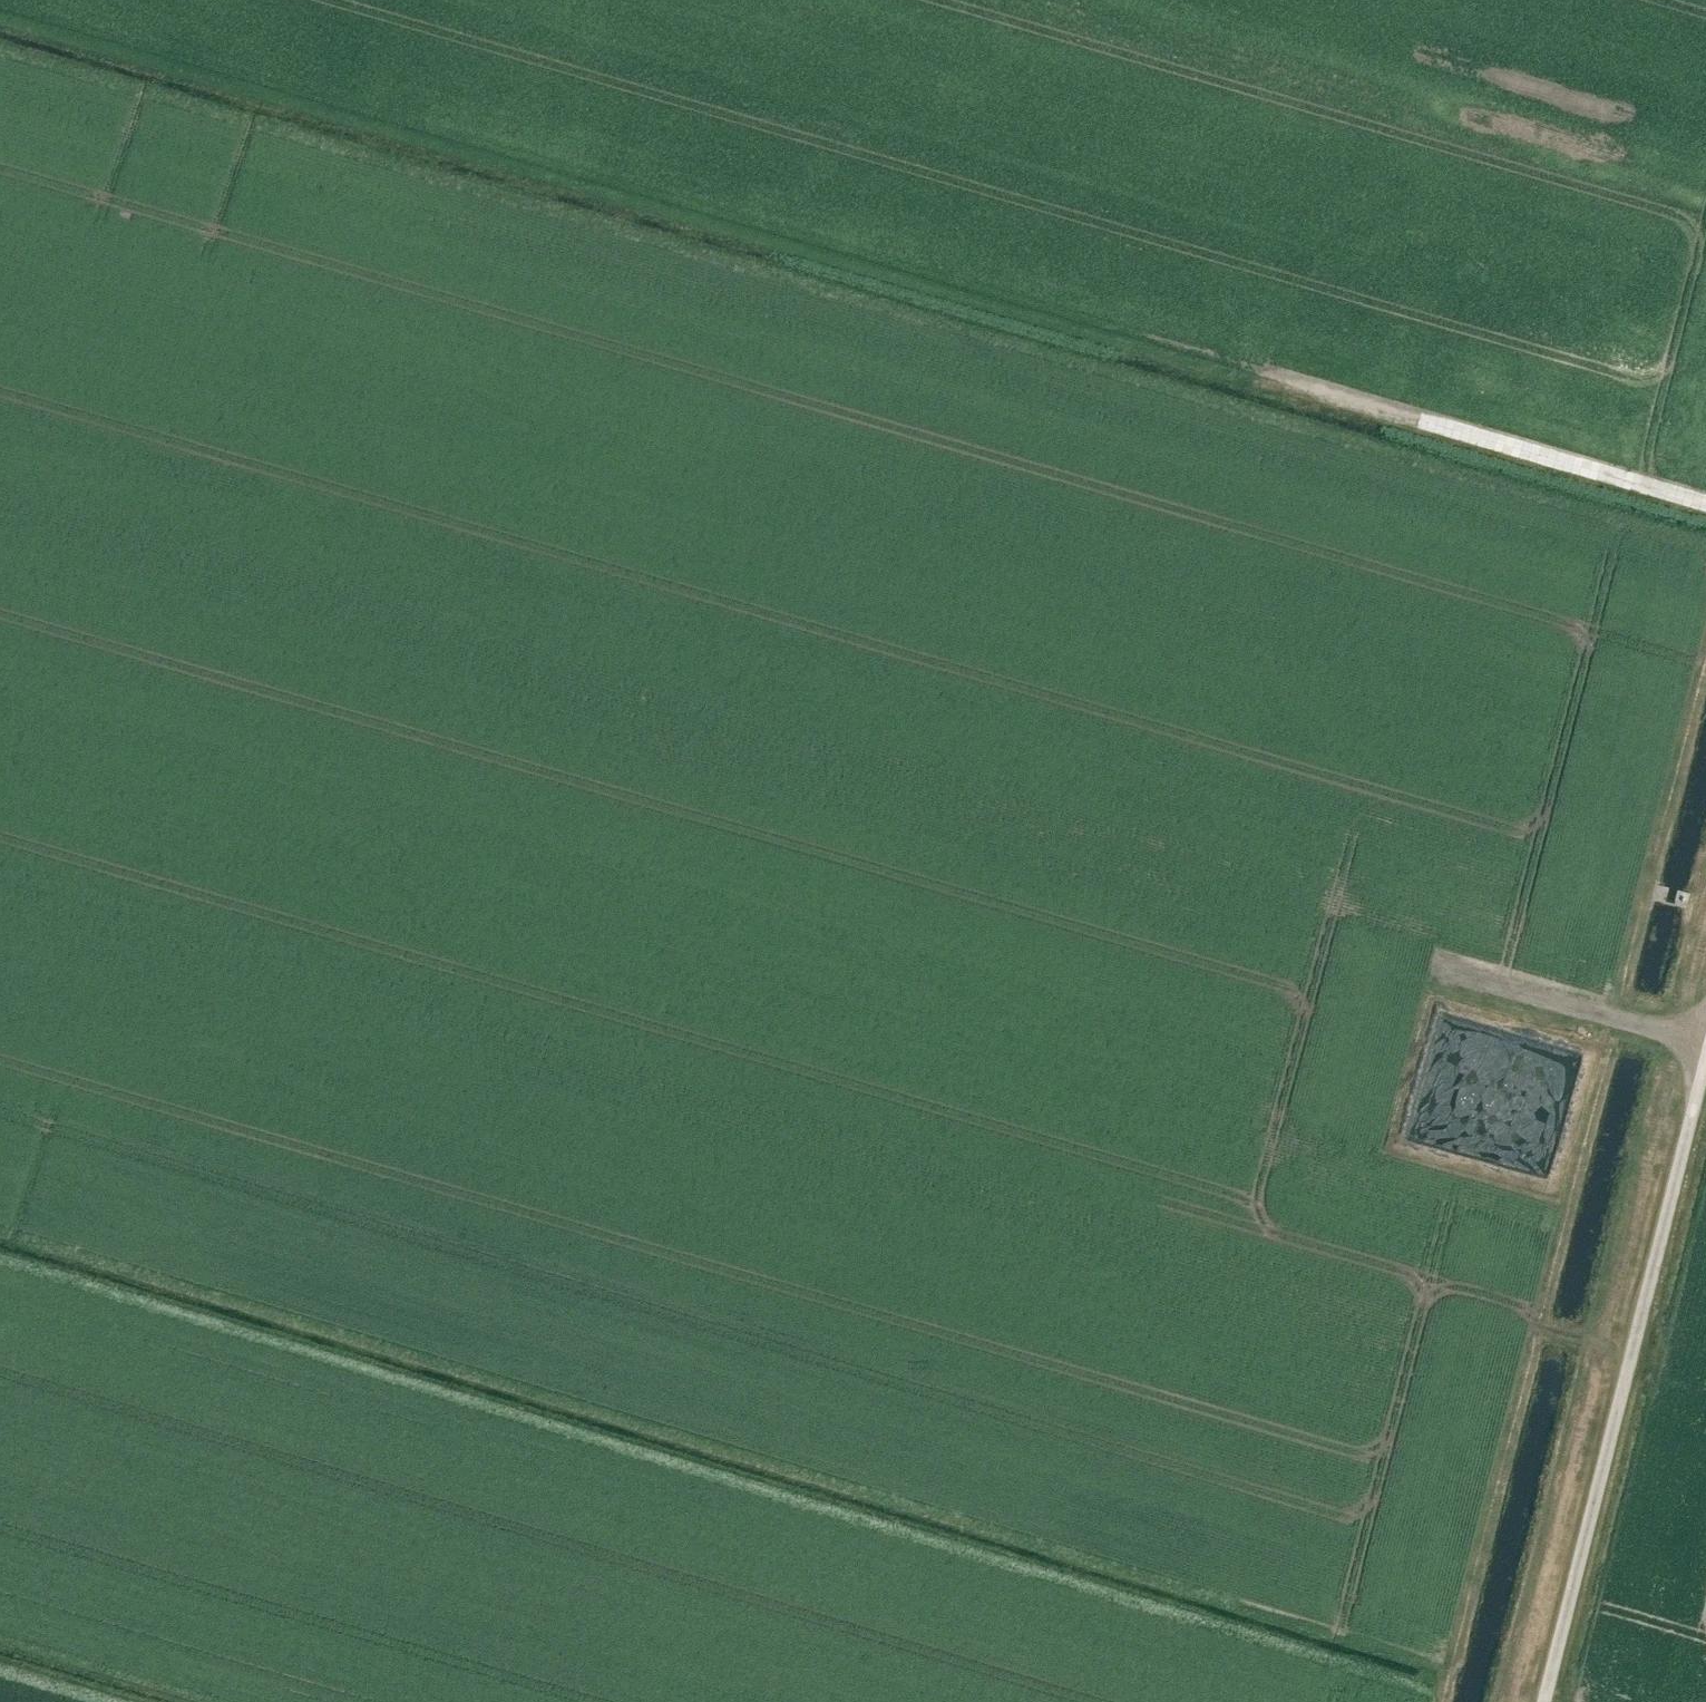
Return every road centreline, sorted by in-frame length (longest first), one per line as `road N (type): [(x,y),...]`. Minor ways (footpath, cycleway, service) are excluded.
road 1 (unclassified): [(1544,1701),(1705,1059)]

